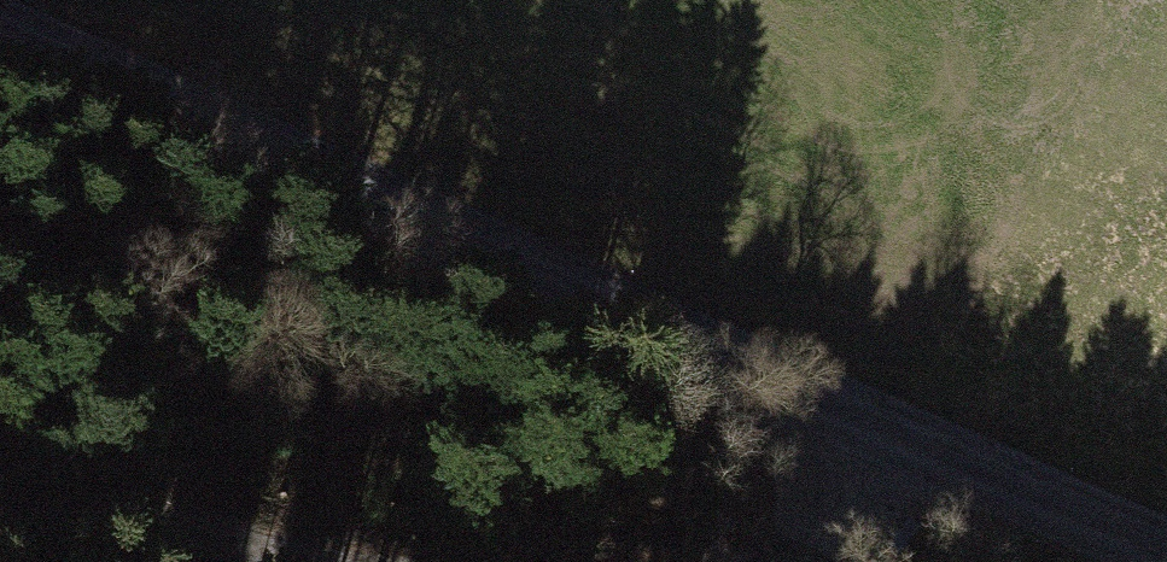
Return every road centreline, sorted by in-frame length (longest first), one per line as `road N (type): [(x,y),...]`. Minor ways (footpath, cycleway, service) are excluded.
road 1 (tertiary): [(0,32),(1166,550)]
road 2 (track): [(0,510),(252,561)]
road 3 (track): [(775,561),(861,421)]

